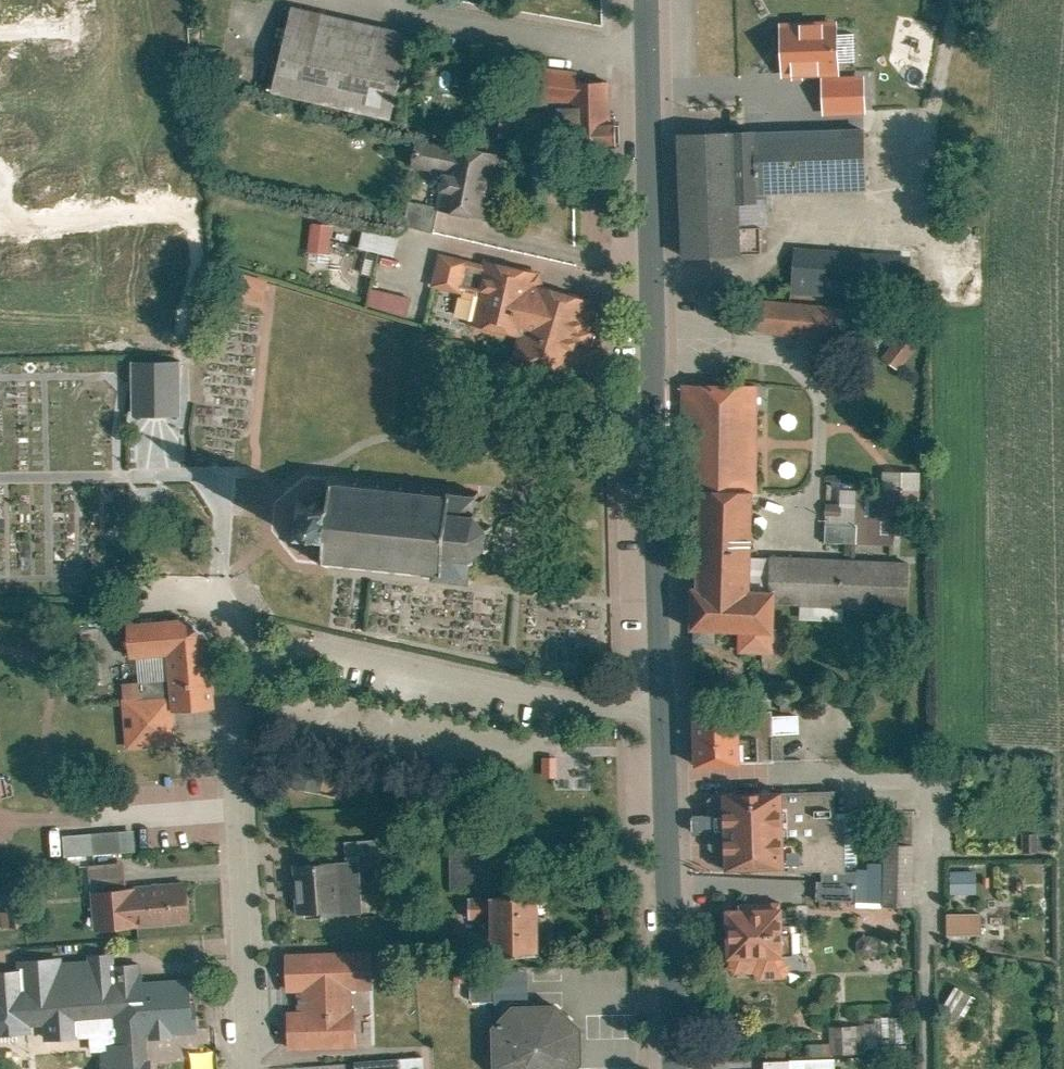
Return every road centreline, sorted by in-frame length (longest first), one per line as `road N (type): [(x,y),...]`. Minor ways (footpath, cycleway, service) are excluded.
road 1 (tertiary): [(640,0),(665,712)]
road 2 (residential): [(666,769),(851,773),(927,793),(922,1068)]
road 3 (residential): [(665,712),(508,693),(335,649),(289,648),(258,659)]
road 4 (residential): [(258,659),(238,709),(258,1068)]
road 5 (tertiary): [(666,769),(676,1068)]
road 6 (unclassified): [(258,659),(219,600),(119,602)]

